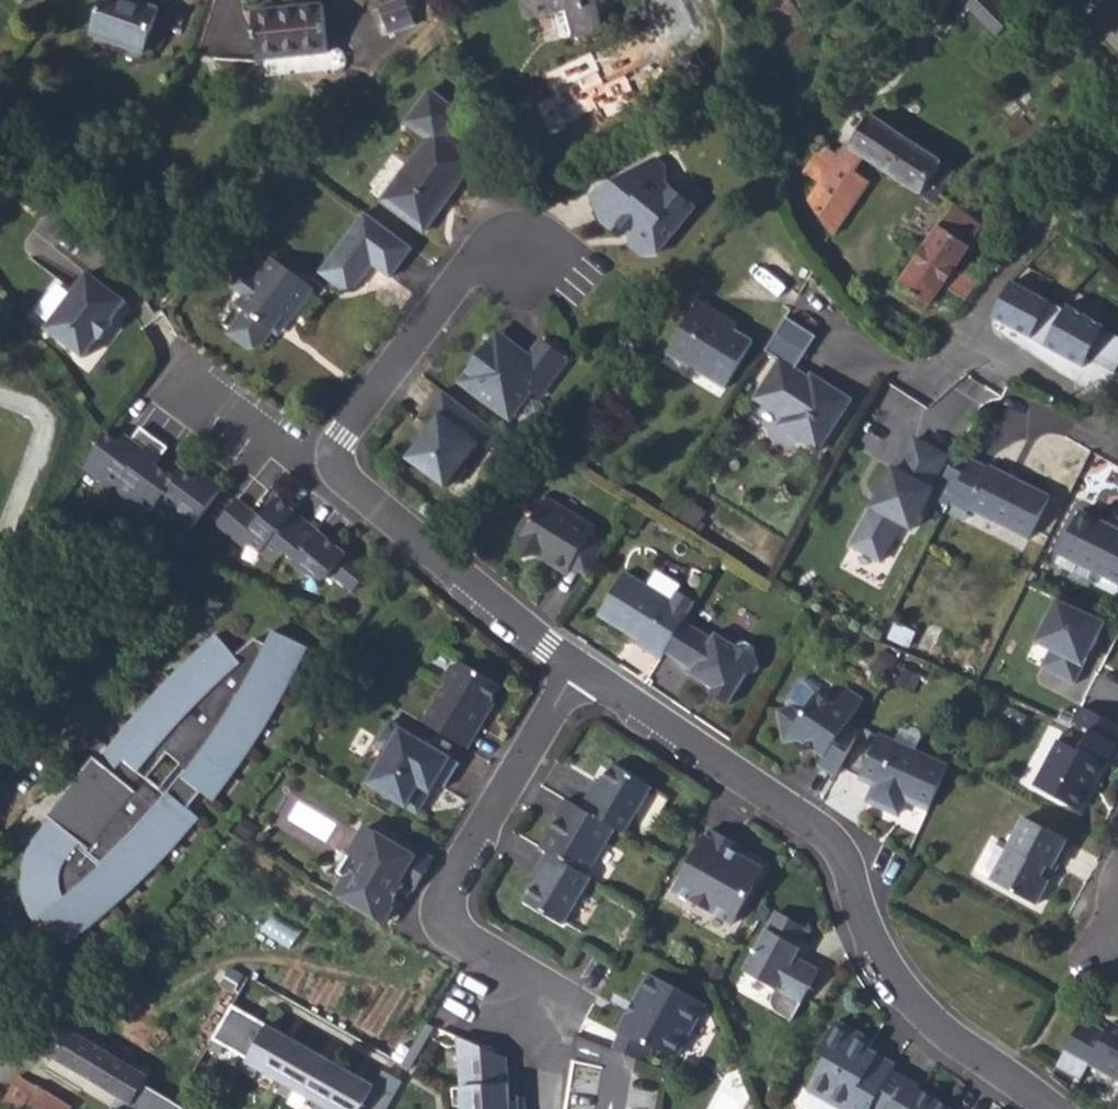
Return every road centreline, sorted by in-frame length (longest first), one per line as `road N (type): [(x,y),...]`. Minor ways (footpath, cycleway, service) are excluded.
road 1 (residential): [(1046,1108),(907,999),(870,936),(836,845),(576,672)]
road 2 (residential): [(576,672),(328,463),(493,241),(526,261)]
road 3 (residential): [(576,672),(443,899),(448,933),(528,984),(523,1022)]
road 4 (residential): [(1117,435),(1051,385),(968,338),(1003,280),(1117,148)]

